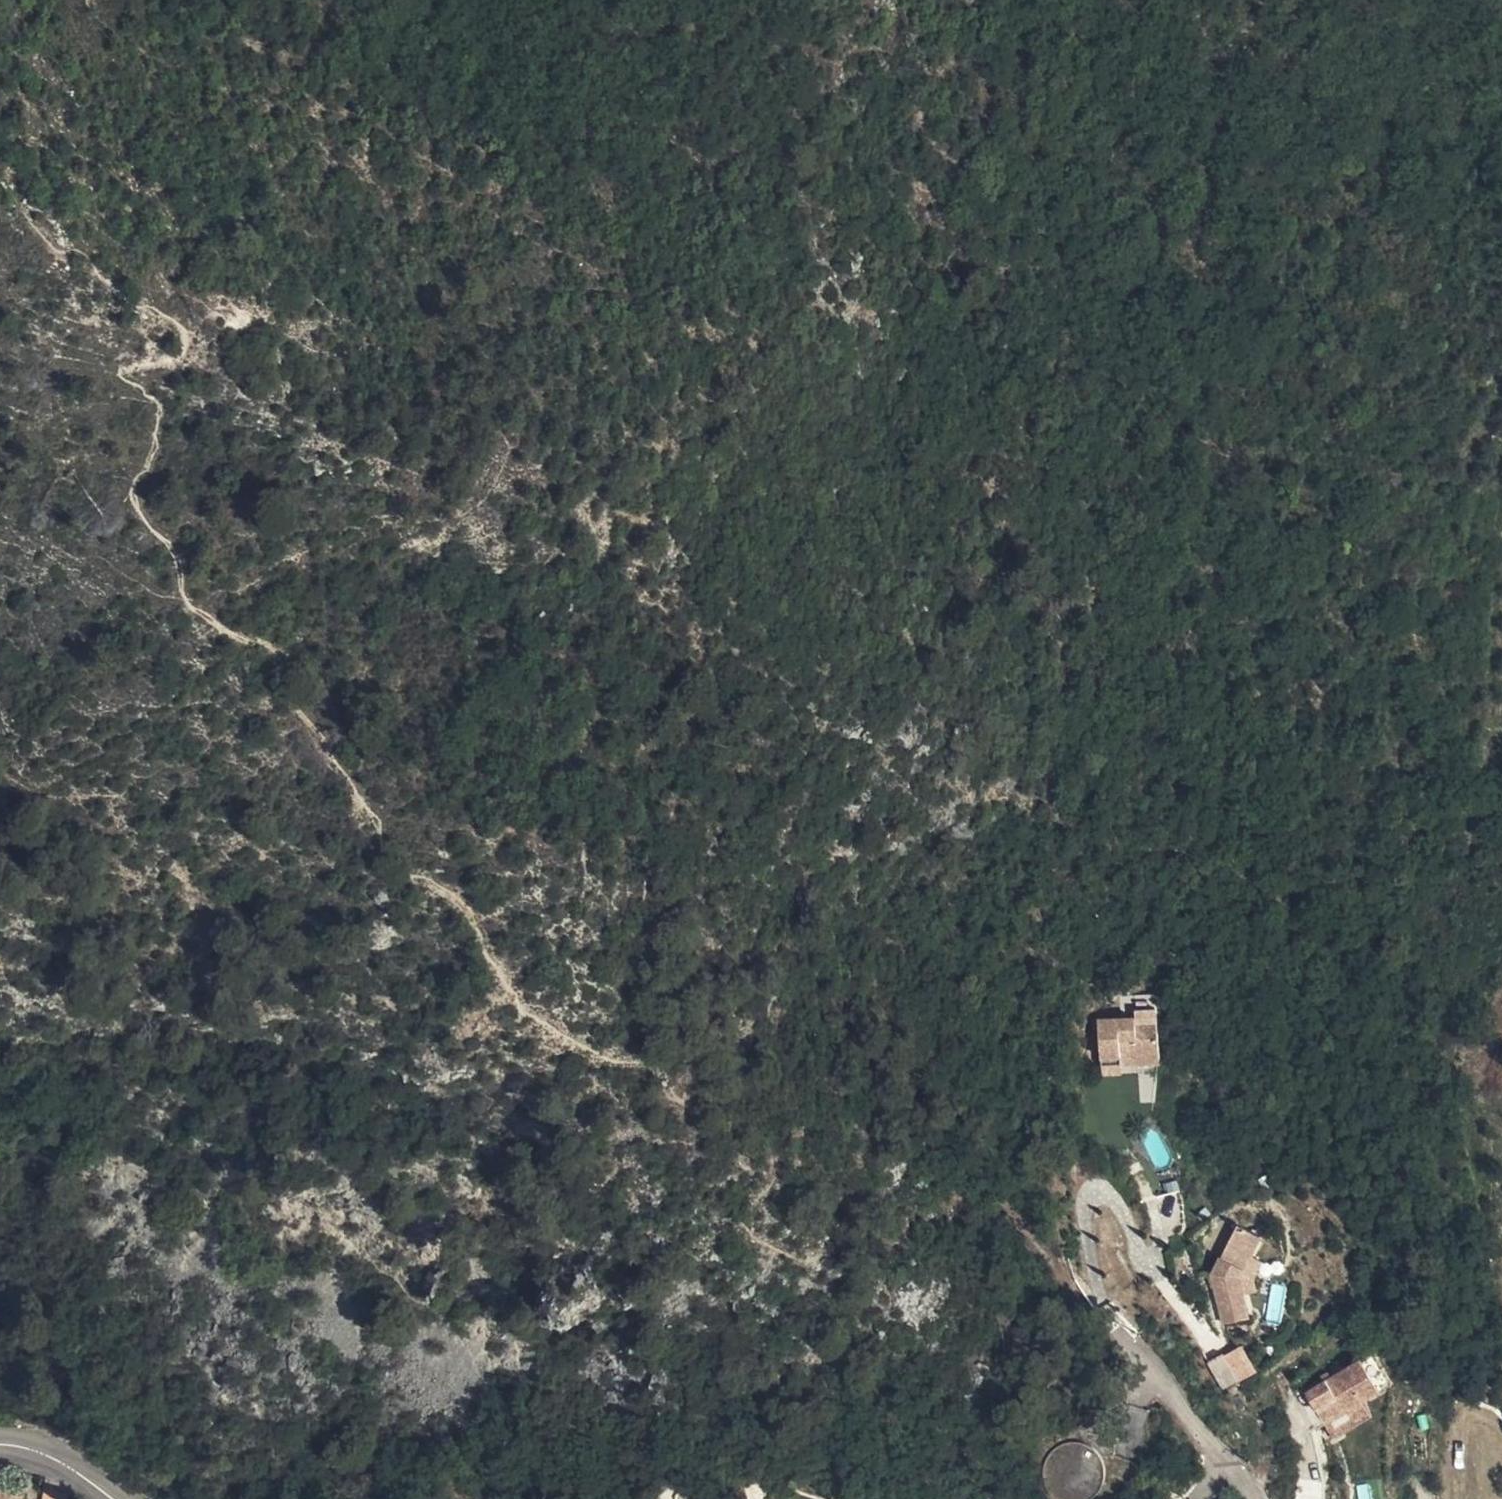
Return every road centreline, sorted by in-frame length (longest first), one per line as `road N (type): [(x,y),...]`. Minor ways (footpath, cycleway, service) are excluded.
road 1 (residential): [(1262,1498),(1154,1355),(1086,1284)]
road 2 (secondary): [(108,1498),(69,1470),(0,1447)]

